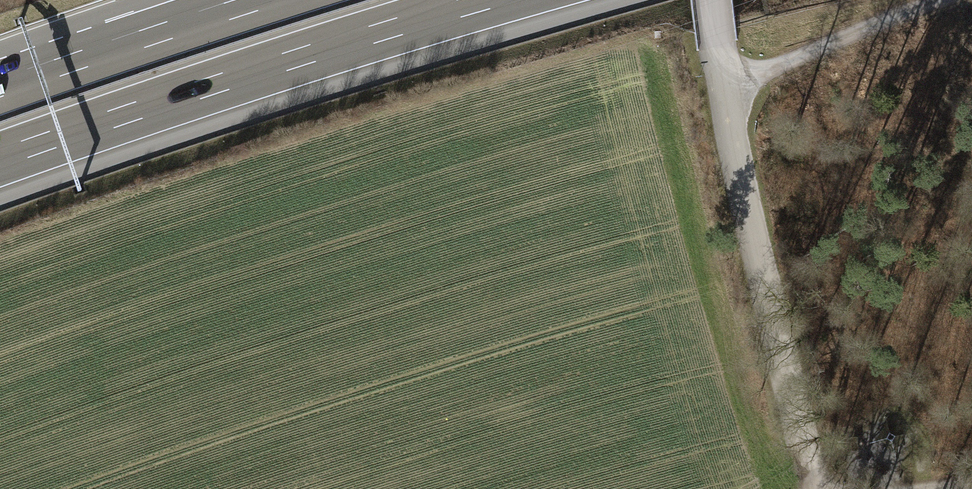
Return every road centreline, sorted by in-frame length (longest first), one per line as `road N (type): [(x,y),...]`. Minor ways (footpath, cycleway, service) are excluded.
road 1 (motorway): [(0,159),(492,0)]
road 2 (unclassified): [(713,0),(741,188),(819,488)]
road 3 (motorway): [(260,0),(0,88)]
road 4 (track): [(724,90),(852,29),(951,0)]

